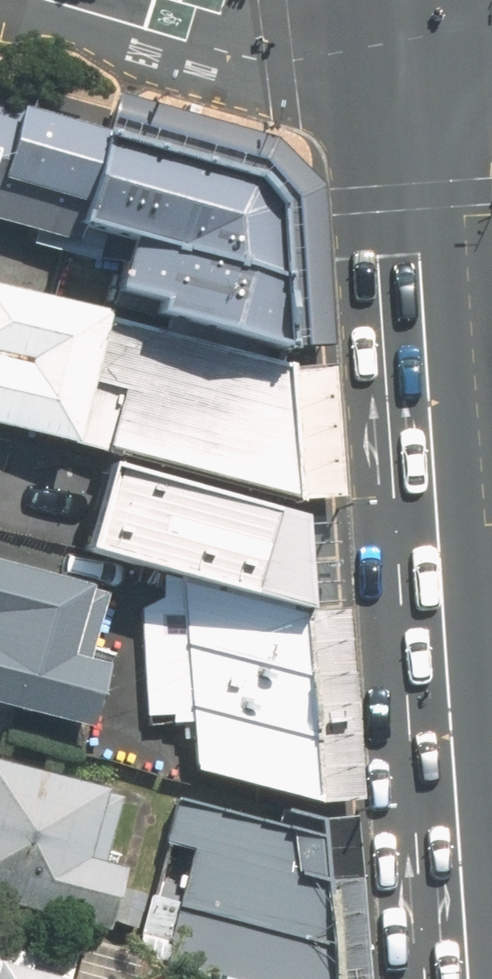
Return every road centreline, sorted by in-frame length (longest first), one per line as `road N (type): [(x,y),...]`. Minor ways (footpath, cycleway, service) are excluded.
road 1 (primary): [(402,39),(464,978)]
road 2 (residential): [(49,0),(196,44),(280,56),(402,39)]

